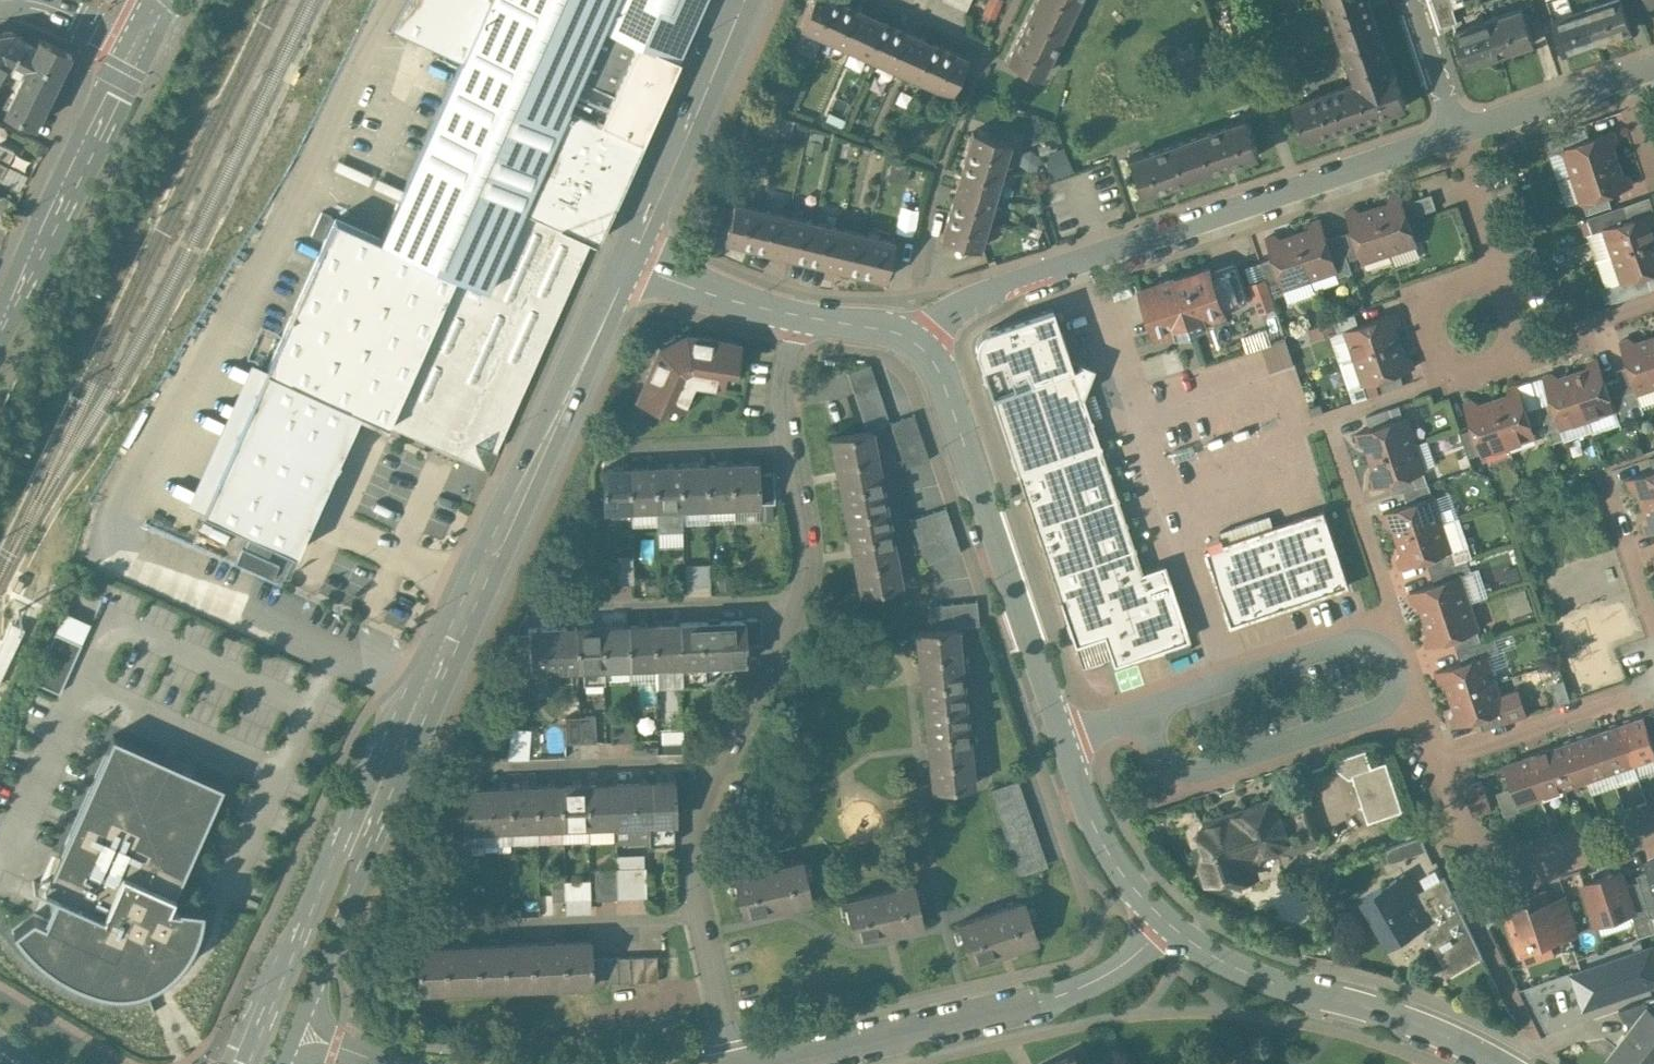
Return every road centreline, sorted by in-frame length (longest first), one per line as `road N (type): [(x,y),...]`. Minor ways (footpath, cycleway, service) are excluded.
road 1 (residential): [(792,314),(780,380),(803,565),(785,620),(711,759),(693,826),(700,913),(738,1063)]
road 2 (secondary): [(353,854),(628,259)]
road 3 (residential): [(1459,134),(1001,289),(920,345)]
road 4 (residential): [(1170,923),(1081,988),(781,1063)]
road 5 (residential): [(1063,736),(940,373),(920,345)]
road 6 (residential): [(1504,1063),(1444,1034),(1219,959),(1170,923)]
road 7 (secondary): [(157,21),(0,330)]
road 8 (residential): [(1141,711),(1360,638),(1378,642),(1398,664),(1387,703)]
road 9 (residential): [(1387,703),(1203,771),(1167,762),(1141,711)]
road 10 (secondary): [(628,259),(746,0)]
road 11 (secondary): [(353,854),(248,1063)]
road 12 (residential): [(1437,758),(1653,686)]
road 13 (residential): [(1170,923),(1119,869),(1063,736)]
road 14 (residential): [(1653,69),(1459,134)]
road 15 (secondary): [(298,1029),(353,854)]
road 16 (residential): [(1653,822),(1544,857),(1484,850)]
road 17 (residential): [(792,314),(716,295),(628,259)]
road 18 (residential): [(1459,134),(1412,0)]
road 19 (residential): [(920,345),(895,333),(792,314)]

